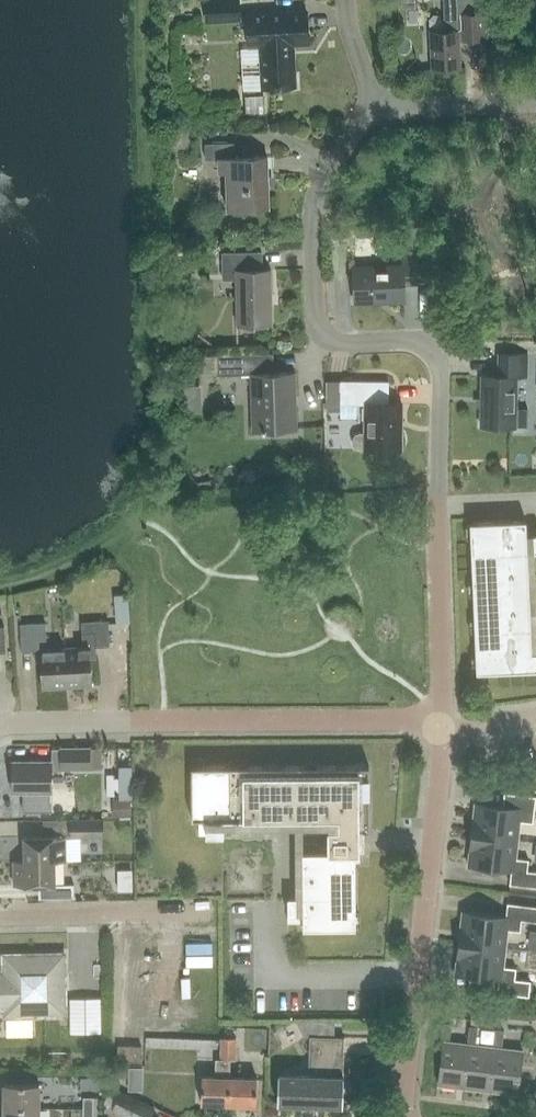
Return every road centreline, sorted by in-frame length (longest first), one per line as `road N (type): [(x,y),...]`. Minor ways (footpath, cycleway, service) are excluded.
road 1 (residential): [(443,724),(440,375),(431,353),(412,342),(340,345),(313,313),(313,196),(376,109)]
road 2 (residential): [(397,1116),(443,724)]
road 3 (residential): [(159,723),(443,724)]
road 4 (unclassified): [(376,109),(535,101)]
road 5 (residential): [(159,723),(0,724)]

